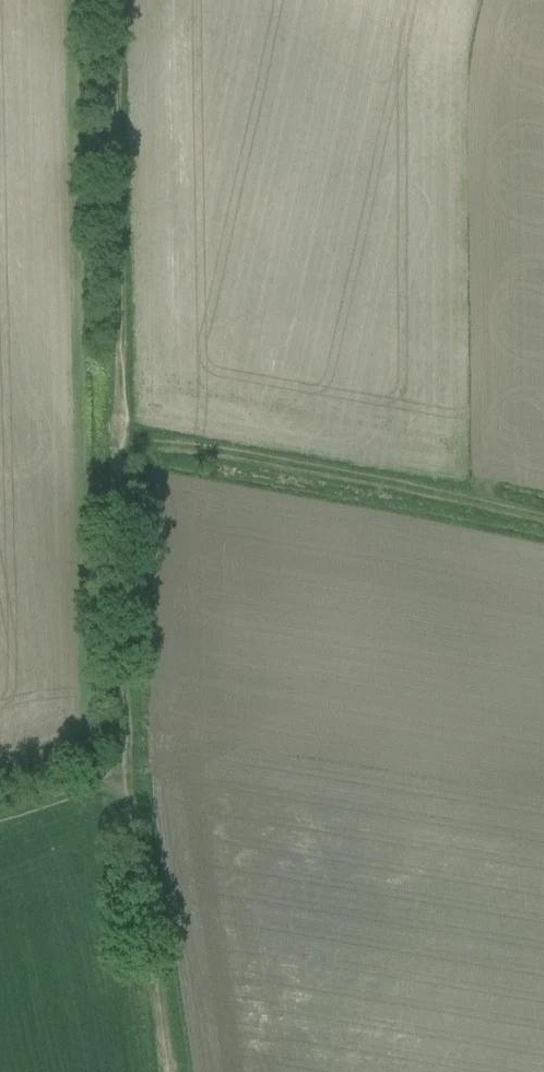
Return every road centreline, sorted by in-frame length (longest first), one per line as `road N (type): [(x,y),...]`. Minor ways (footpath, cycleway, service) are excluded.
road 1 (track): [(168,1071),(126,785),(121,436)]
road 2 (track): [(111,0),(121,436)]
road 3 (track): [(121,436),(338,475),(543,524)]
road 4 (track): [(0,831),(127,793)]

